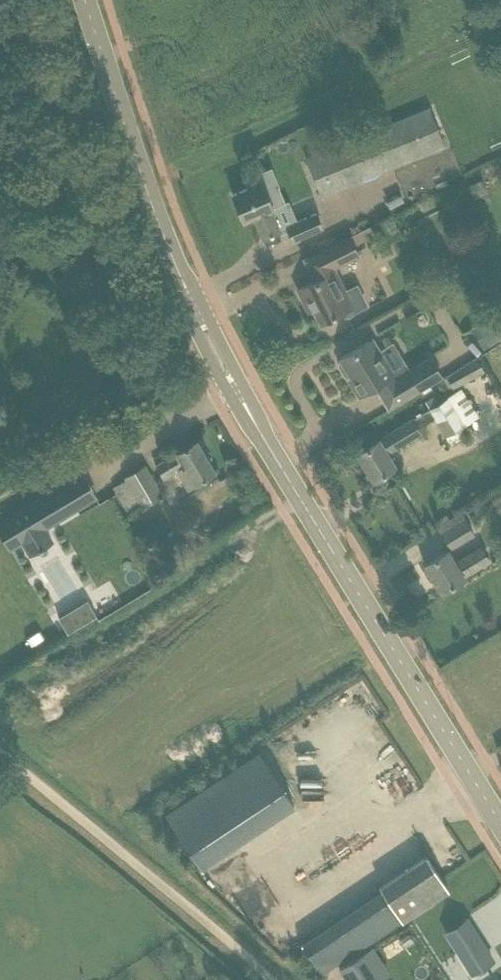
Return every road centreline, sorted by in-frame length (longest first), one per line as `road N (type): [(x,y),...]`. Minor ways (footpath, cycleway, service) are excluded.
road 1 (tertiary): [(500,822),(254,423),(162,232),(83,0)]
road 2 (residential): [(269,979),(94,828)]

